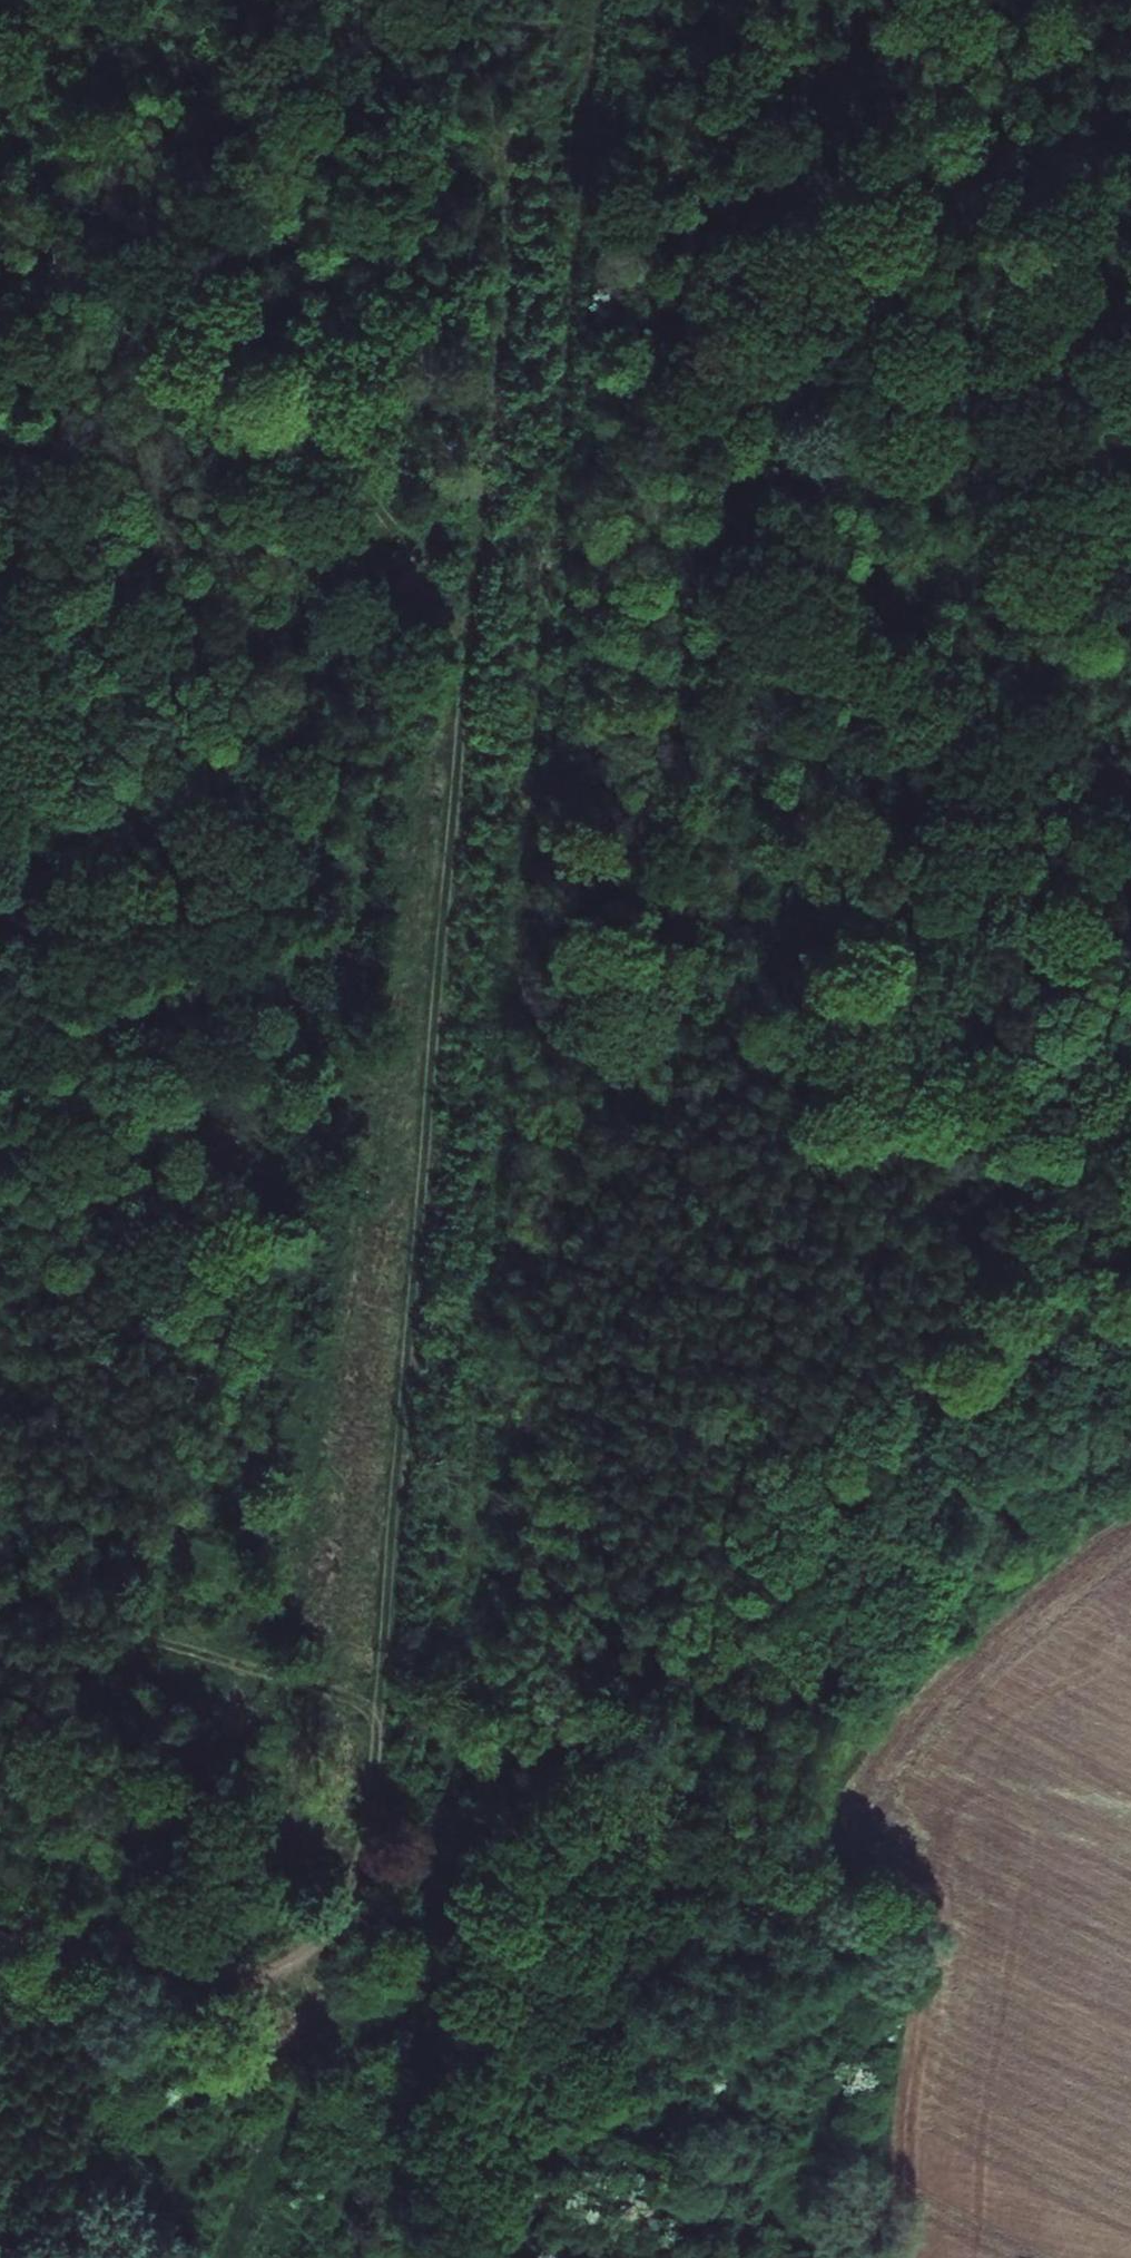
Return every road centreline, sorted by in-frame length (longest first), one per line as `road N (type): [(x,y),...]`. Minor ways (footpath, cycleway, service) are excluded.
road 1 (track): [(541,2257),(714,1734)]

